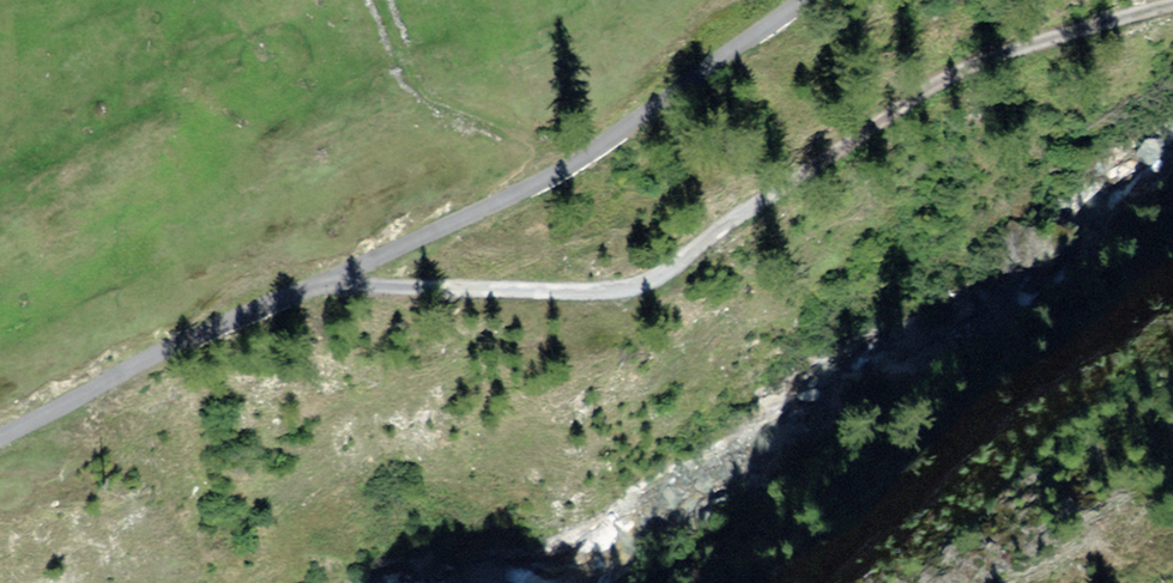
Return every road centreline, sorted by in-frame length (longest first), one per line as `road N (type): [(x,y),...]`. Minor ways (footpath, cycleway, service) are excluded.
road 1 (track): [(319,282),(578,291),(650,284),(951,71),(1172,3)]
road 2 (unclassified): [(0,435),(261,304),(567,168),(802,0)]

